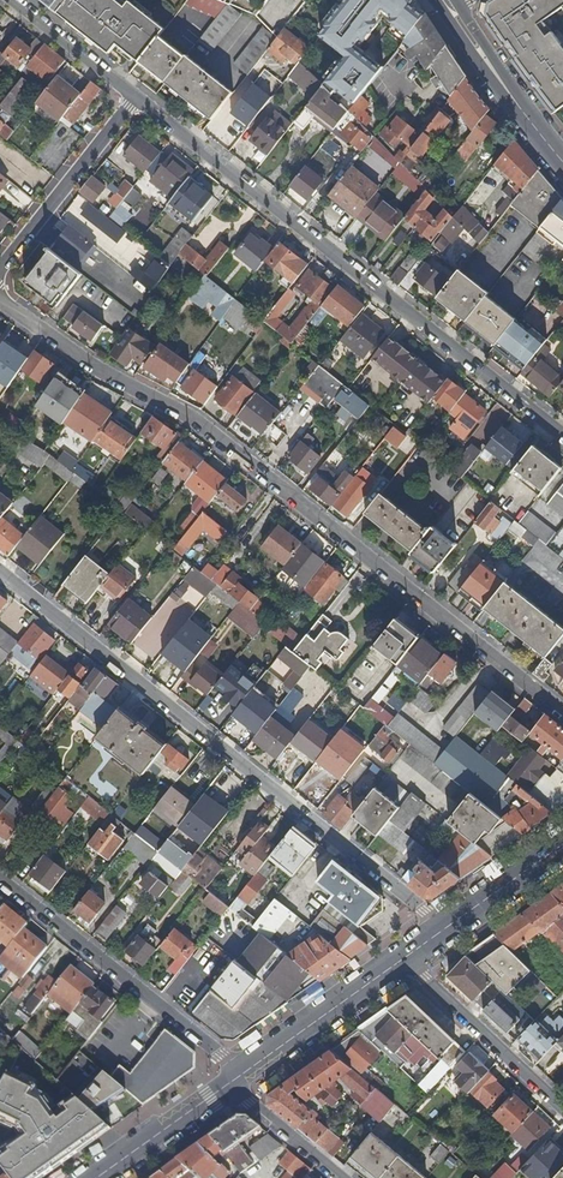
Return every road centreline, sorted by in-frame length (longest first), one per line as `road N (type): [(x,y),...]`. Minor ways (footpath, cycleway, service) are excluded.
road 1 (residential): [(562,711),(193,417),(95,366),(0,299)]
road 2 (residential): [(0,572),(442,927)]
road 3 (residential): [(135,97),(562,436)]
road 4 (residential): [(244,1072),(0,883)]
road 5 (residential): [(0,270),(135,97)]
road 6 (residential): [(404,957),(562,1108)]
road 7 (primary): [(404,957),(244,1072)]
road 8 (primary): [(229,1083),(101,1177)]
road 9 (residential): [(12,0),(135,97)]
road 10 (residential): [(341,1177),(229,1083)]
road 11 (primary): [(562,844),(442,927)]
road 12 (primary): [(562,162),(482,55)]

